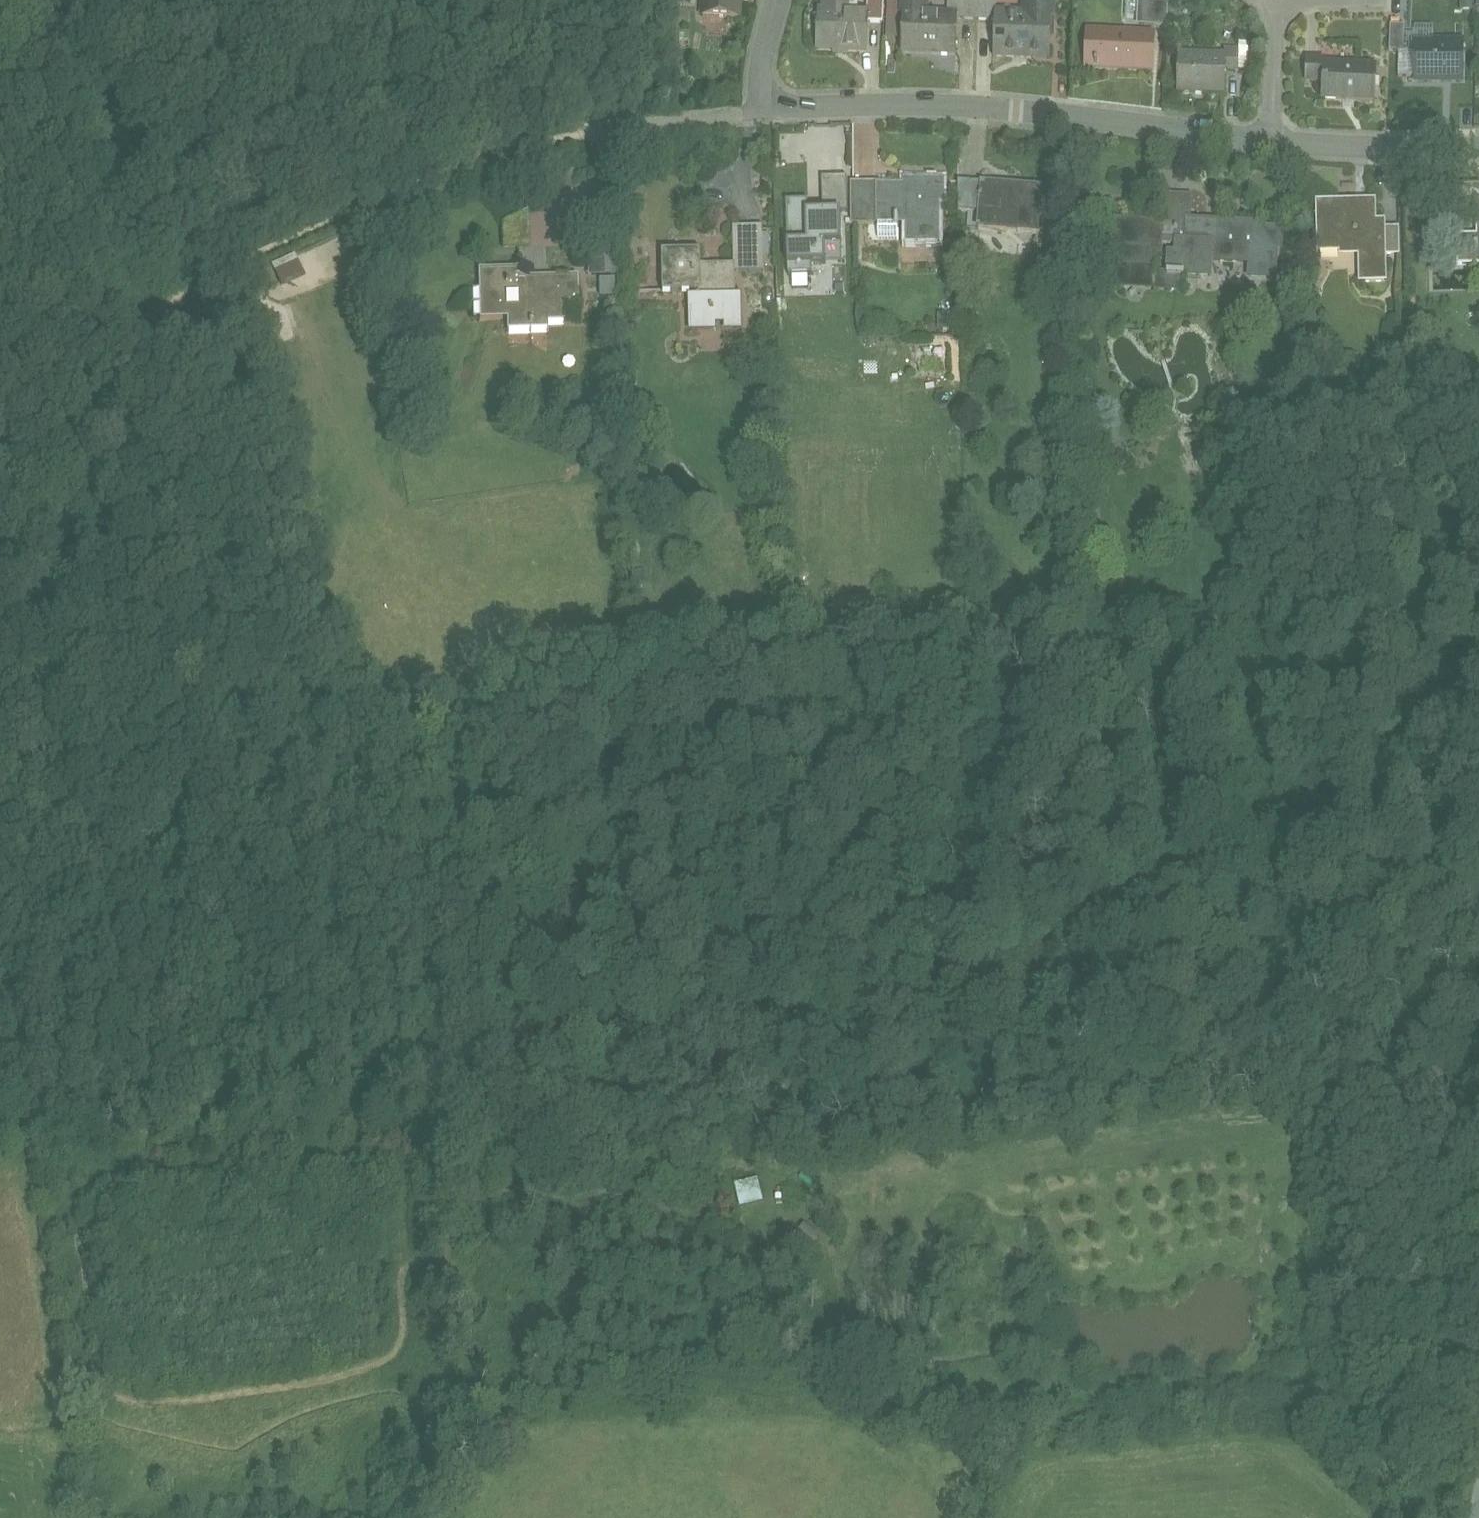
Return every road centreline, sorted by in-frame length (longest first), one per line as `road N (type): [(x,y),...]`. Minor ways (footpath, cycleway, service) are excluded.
road 1 (track): [(280,1093),(883,961),(1165,958),(1478,935)]
road 2 (track): [(280,1093),(247,844),(163,528),(117,313)]
road 3 (track): [(280,1093),(95,1141),(68,1187),(52,1243),(78,1463),(170,1499)]
road 4 (residential): [(767,100),(798,115),(1079,118),(1269,145)]
road 5 (residential): [(1269,145),(1478,142)]
road 6 (residential): [(571,131),(746,122),(767,100)]
road 7 (residential): [(1269,145),(1276,0)]

